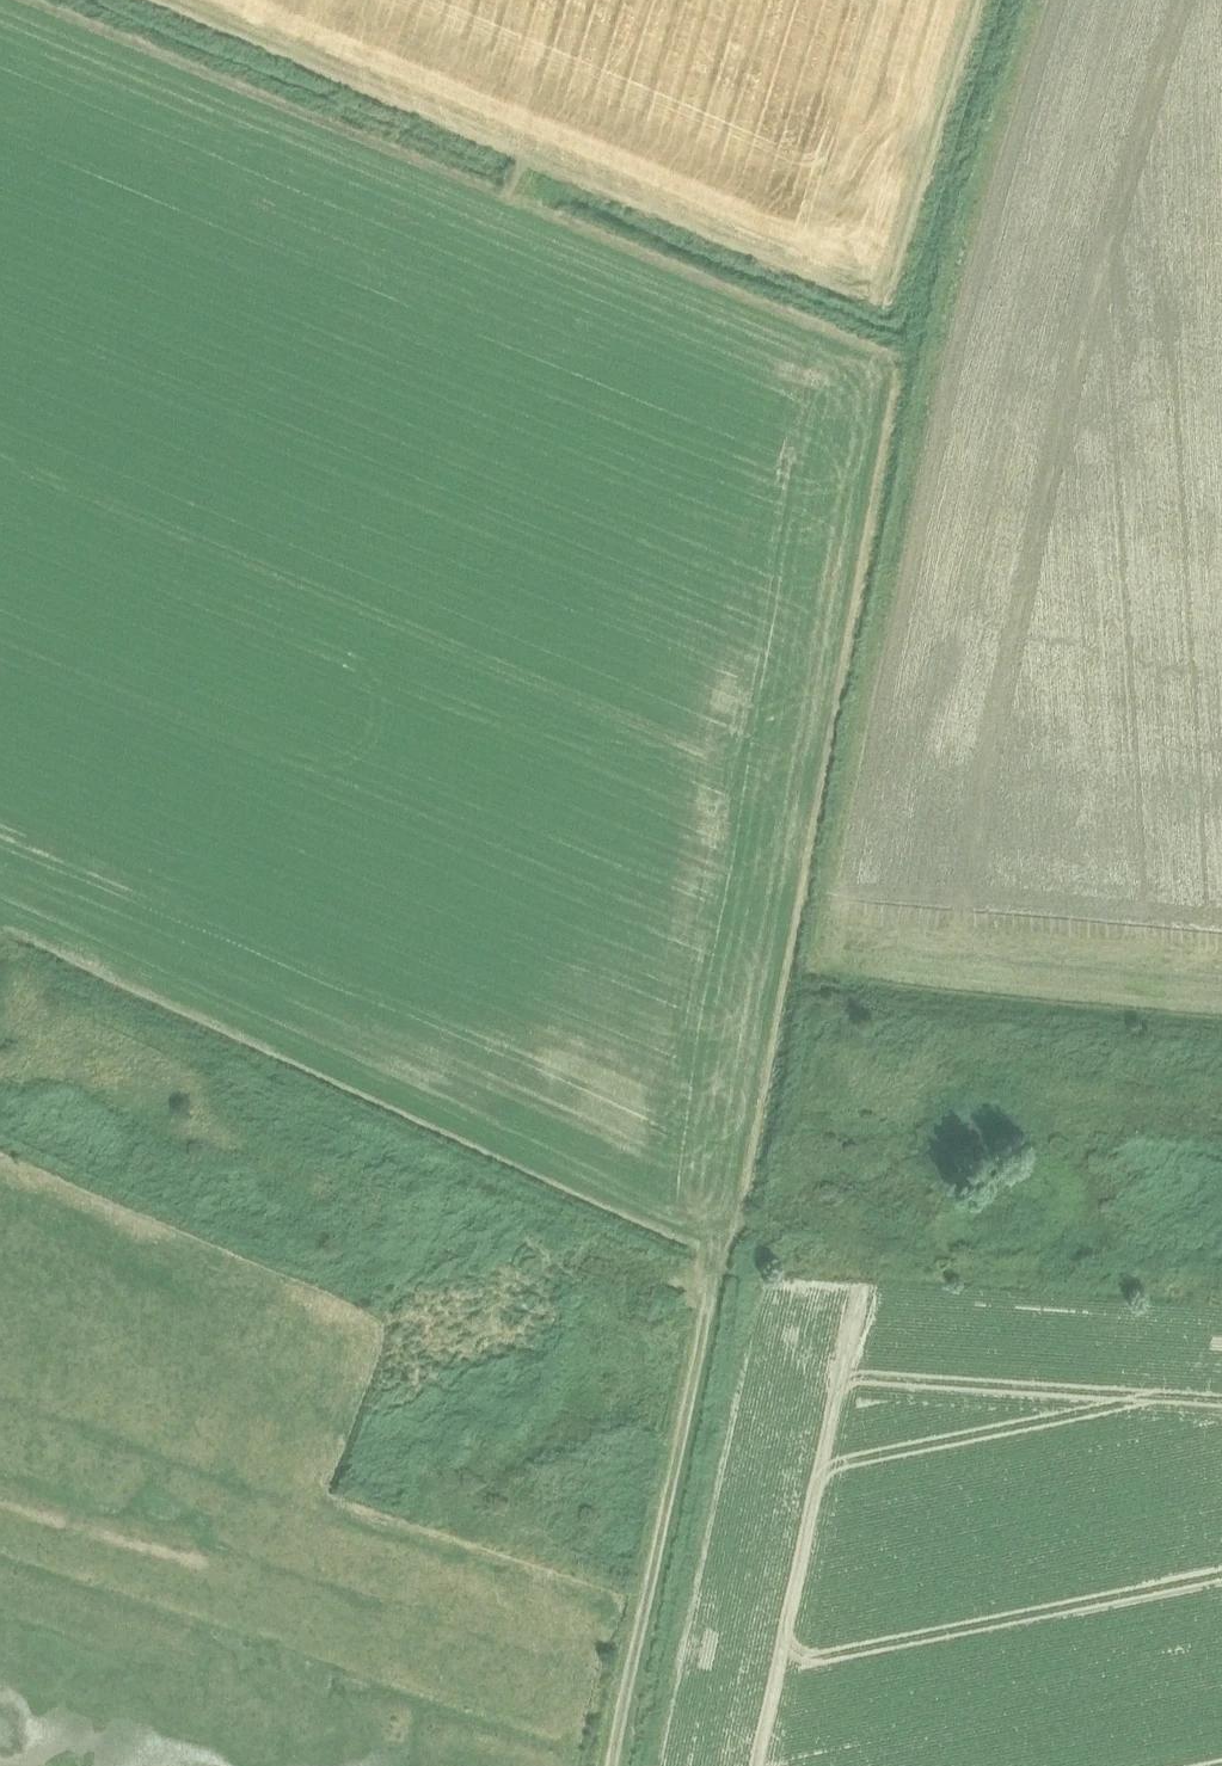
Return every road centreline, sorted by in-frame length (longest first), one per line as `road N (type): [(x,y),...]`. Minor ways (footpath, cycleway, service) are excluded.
road 1 (track): [(620,1765),(709,1293)]

